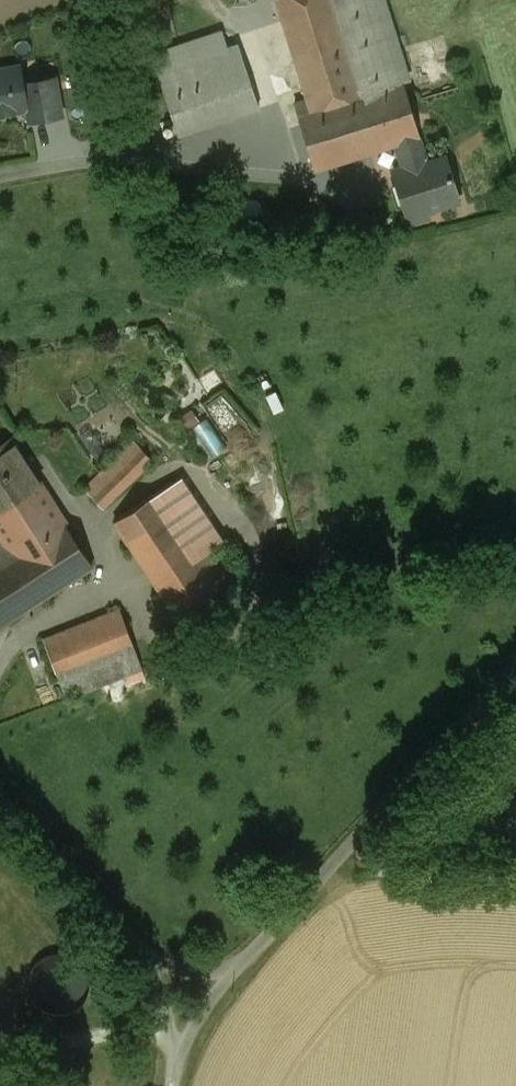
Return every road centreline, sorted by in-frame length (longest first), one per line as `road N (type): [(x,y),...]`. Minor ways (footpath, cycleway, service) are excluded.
road 1 (unclassified): [(176,1058),(242,964),(515,670)]
road 2 (unclassified): [(0,800),(141,946),(176,1058)]

